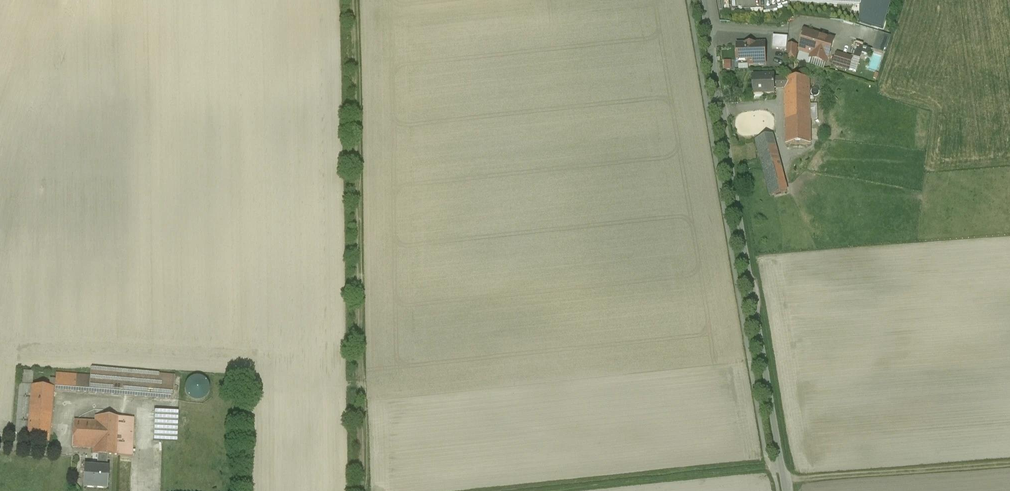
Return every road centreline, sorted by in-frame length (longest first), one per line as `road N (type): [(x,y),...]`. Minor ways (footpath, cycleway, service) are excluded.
road 1 (residential): [(786,490),(702,0)]
road 2 (track): [(784,481),(1009,463)]

